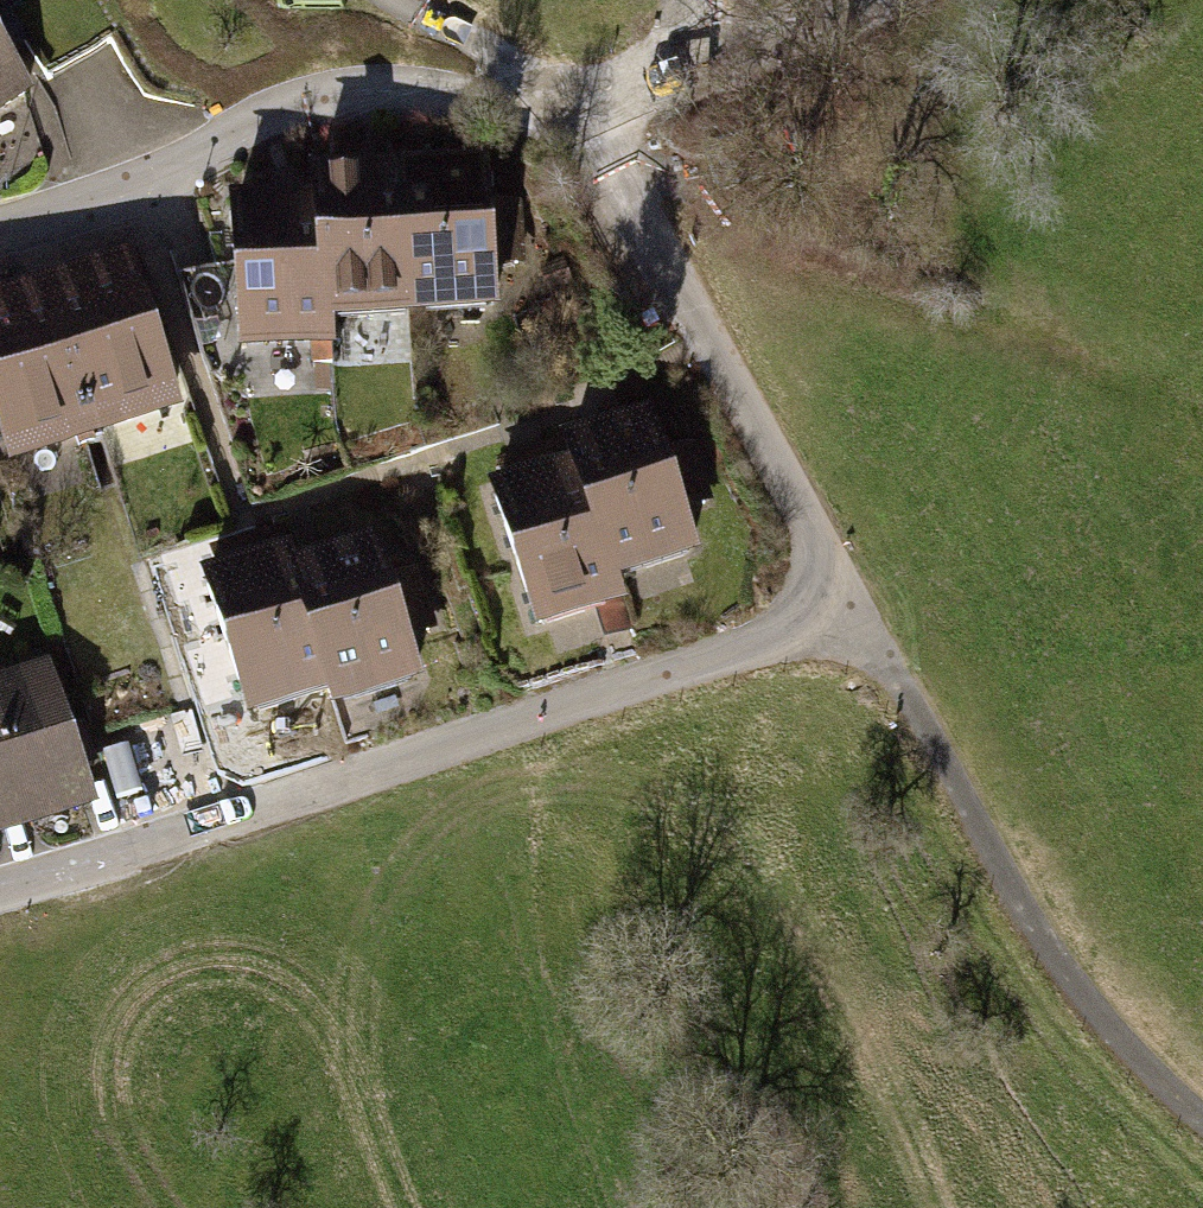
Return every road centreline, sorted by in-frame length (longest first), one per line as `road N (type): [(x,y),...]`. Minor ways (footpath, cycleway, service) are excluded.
road 1 (residential): [(0,889),(853,614),(623,182),(565,110)]
road 2 (track): [(853,614),(1098,1028),(1202,1132)]
road 3 (residential): [(565,110),(454,93),(345,90),(280,104),(137,186),(0,228)]
road 4 (track): [(888,0),(684,72)]
road 5 (residential): [(404,0),(507,60),(565,110)]
road 6 (track): [(684,72),(565,110)]
road 7 (track): [(632,198),(748,157)]

